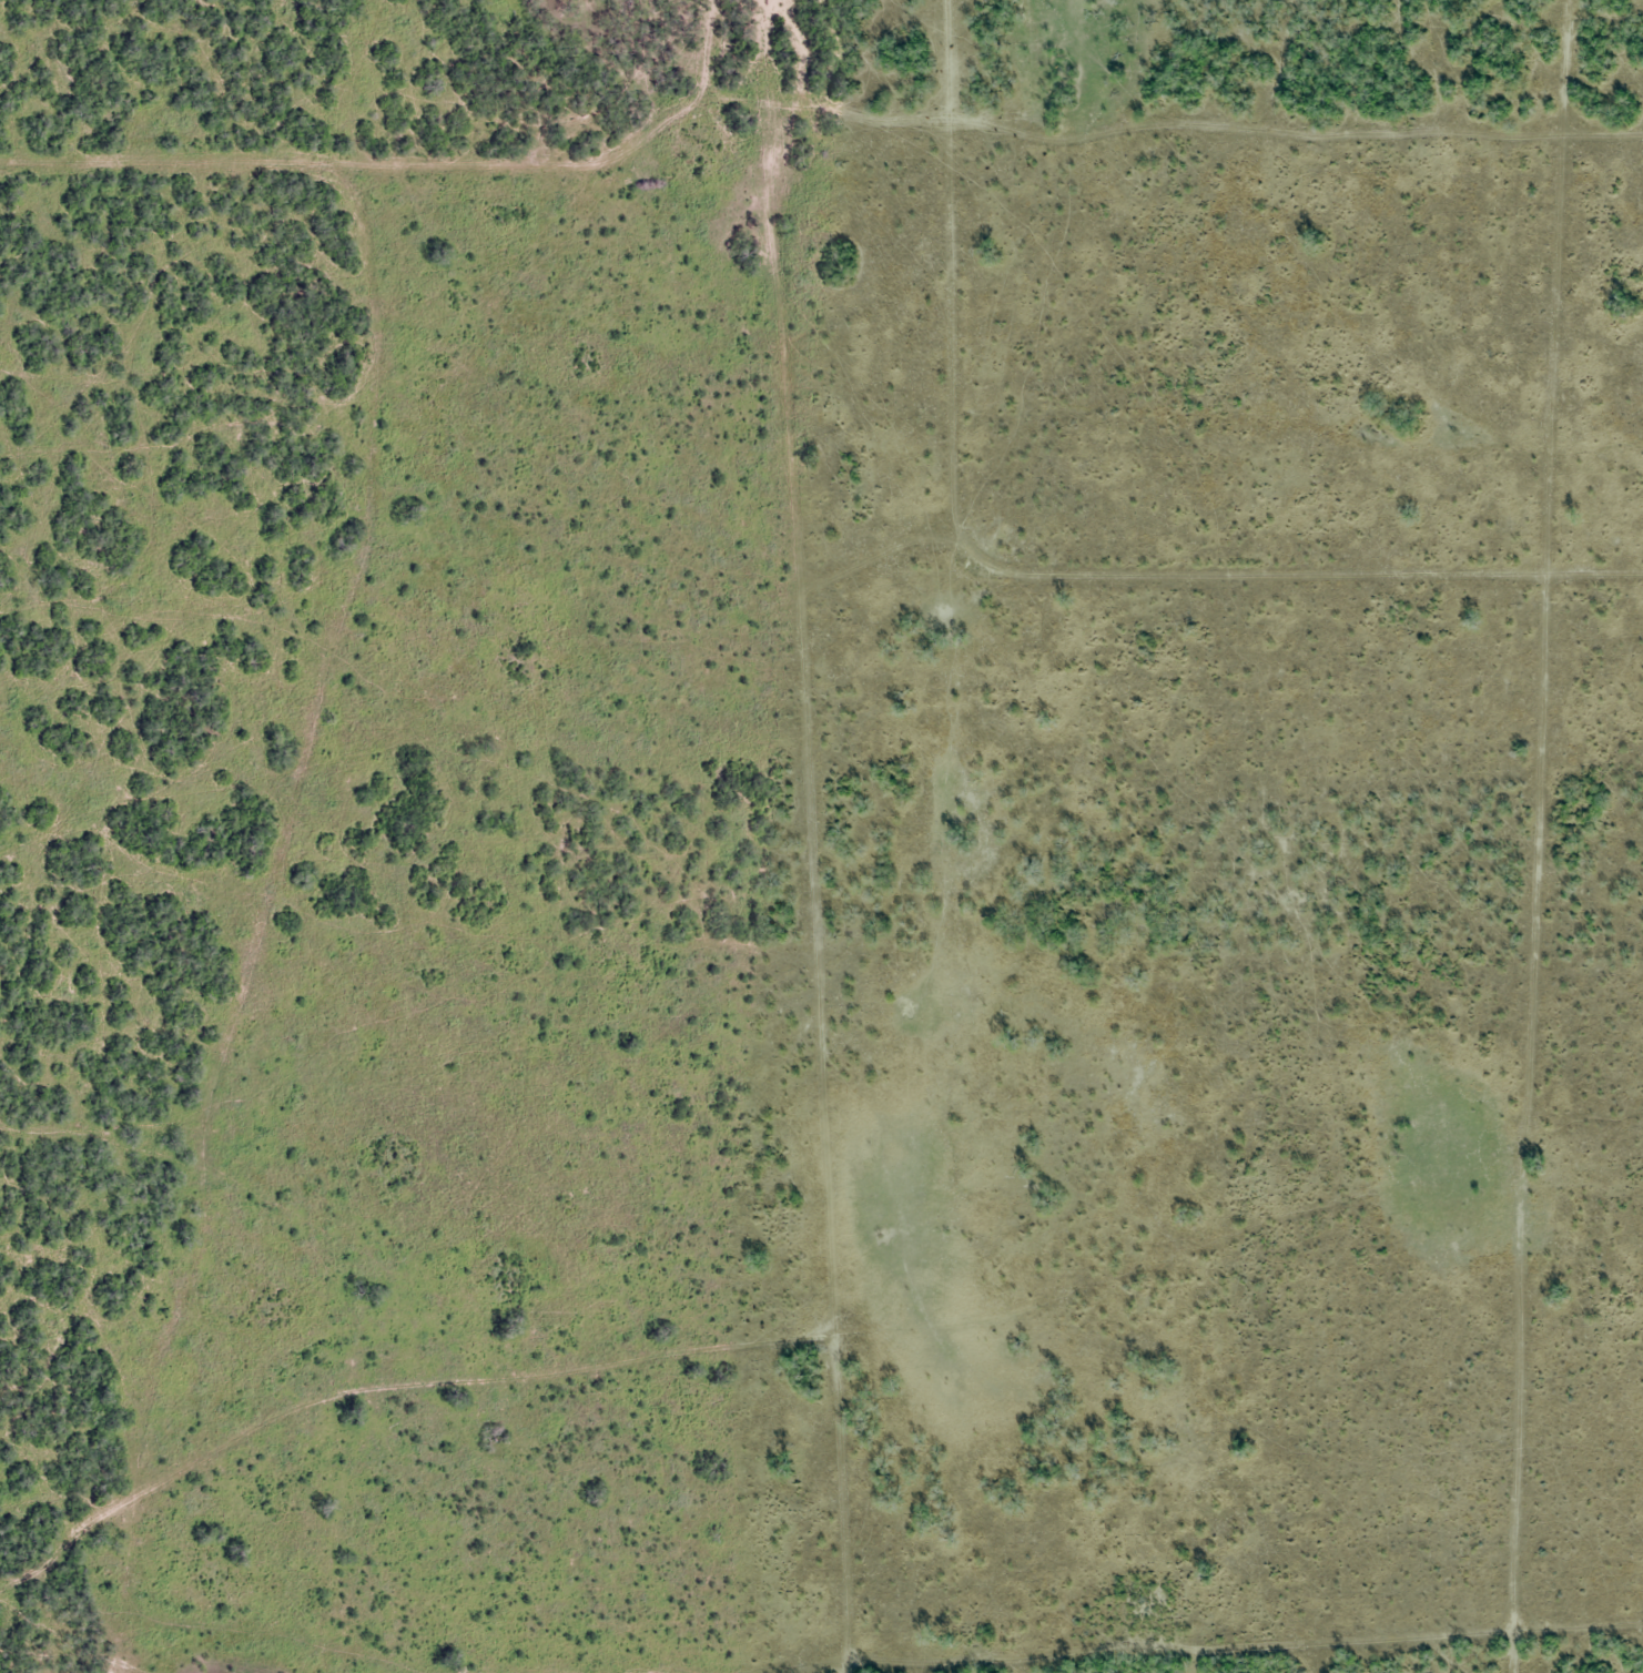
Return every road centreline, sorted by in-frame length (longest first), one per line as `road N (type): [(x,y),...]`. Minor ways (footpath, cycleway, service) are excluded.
road 1 (residential): [(1642,1063),(1430,1104),(1014,1264),(612,1301),(317,1376),(0,1521)]

